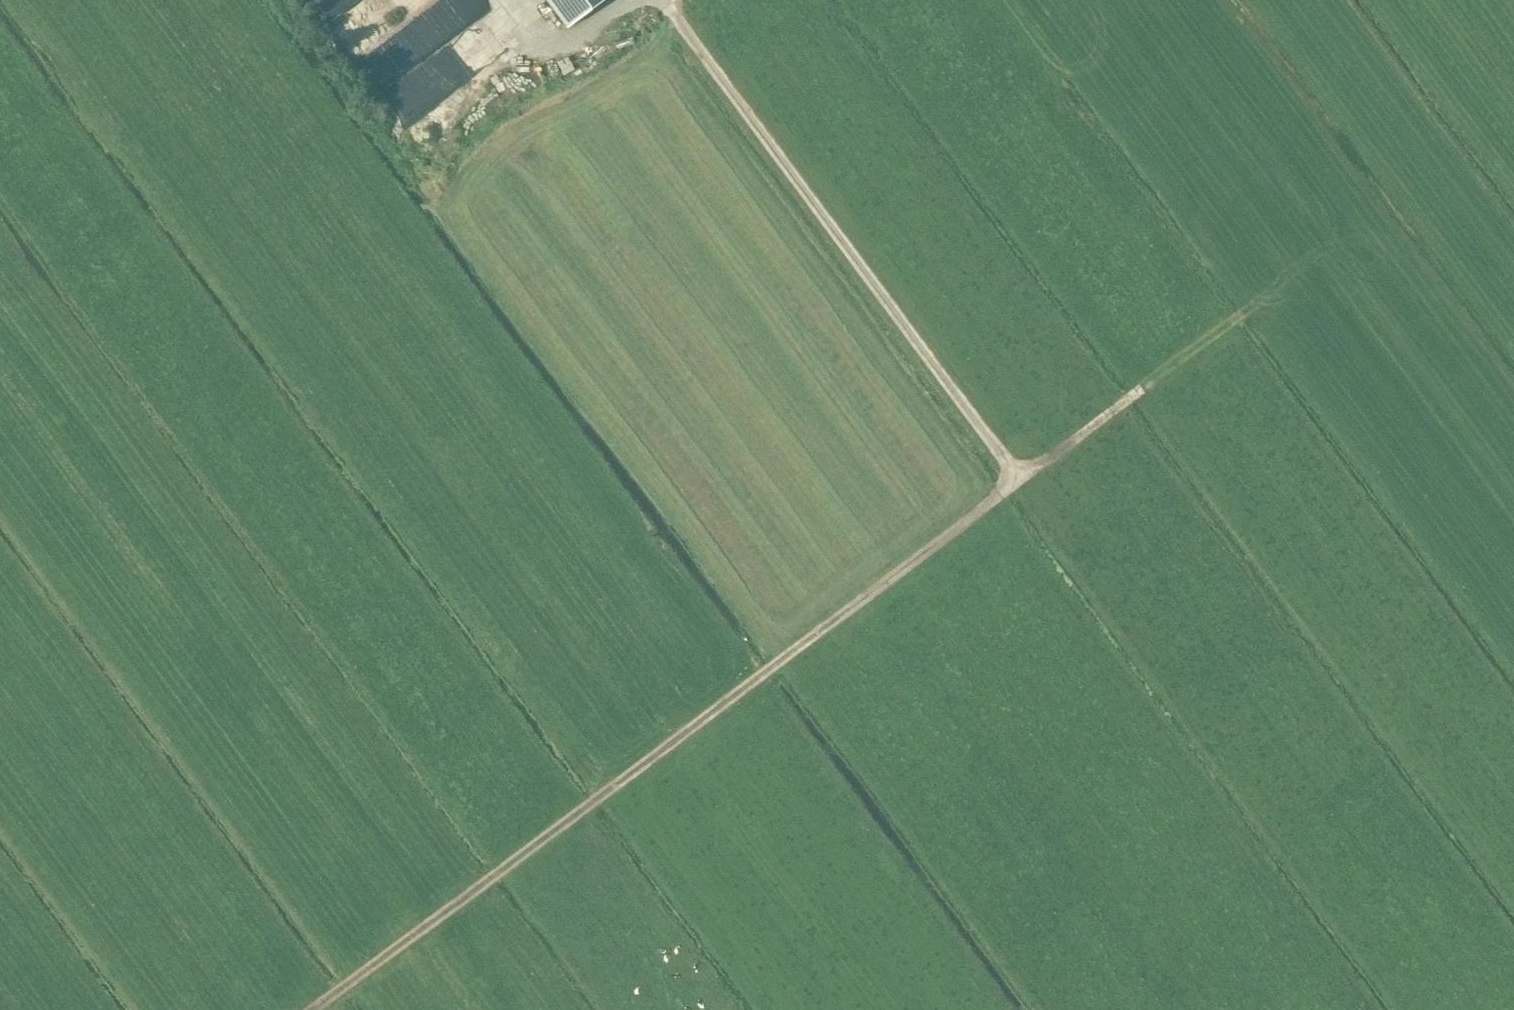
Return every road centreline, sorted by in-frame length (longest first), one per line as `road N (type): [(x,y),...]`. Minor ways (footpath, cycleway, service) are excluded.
road 1 (track): [(316,1009),(1246,312)]
road 2 (track): [(1019,483),(651,0)]

